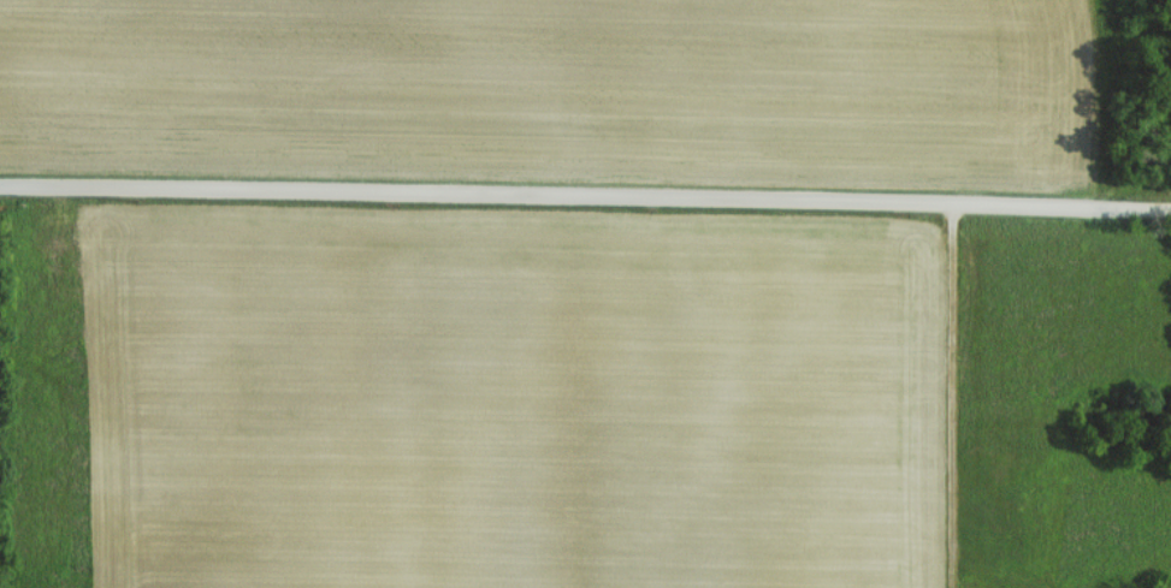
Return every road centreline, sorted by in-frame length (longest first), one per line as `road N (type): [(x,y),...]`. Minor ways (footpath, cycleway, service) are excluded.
road 1 (residential): [(0,182),(1170,211)]

